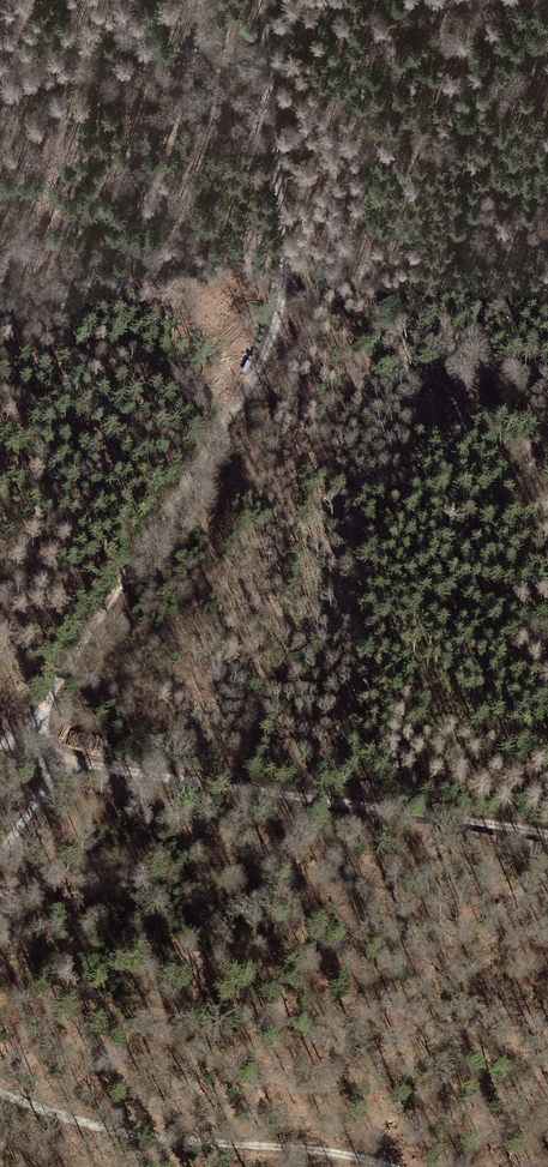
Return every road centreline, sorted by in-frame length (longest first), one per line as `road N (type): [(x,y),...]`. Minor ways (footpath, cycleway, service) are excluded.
road 1 (track): [(28,750),(273,341),(291,283),(266,81)]
road 2 (track): [(547,826),(85,768),(28,750)]
road 3 (track): [(398,1166),(148,1136),(17,1106),(0,1093)]
road 4 (track): [(266,81),(229,59),(190,49),(0,96)]

